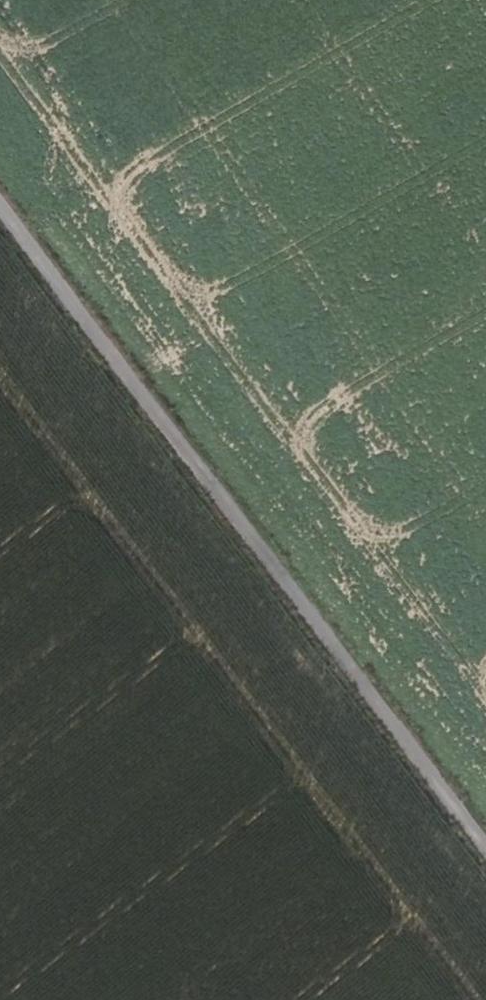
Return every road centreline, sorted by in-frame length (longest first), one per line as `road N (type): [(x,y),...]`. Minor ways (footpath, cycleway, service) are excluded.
road 1 (track): [(485,848),(0,195)]

